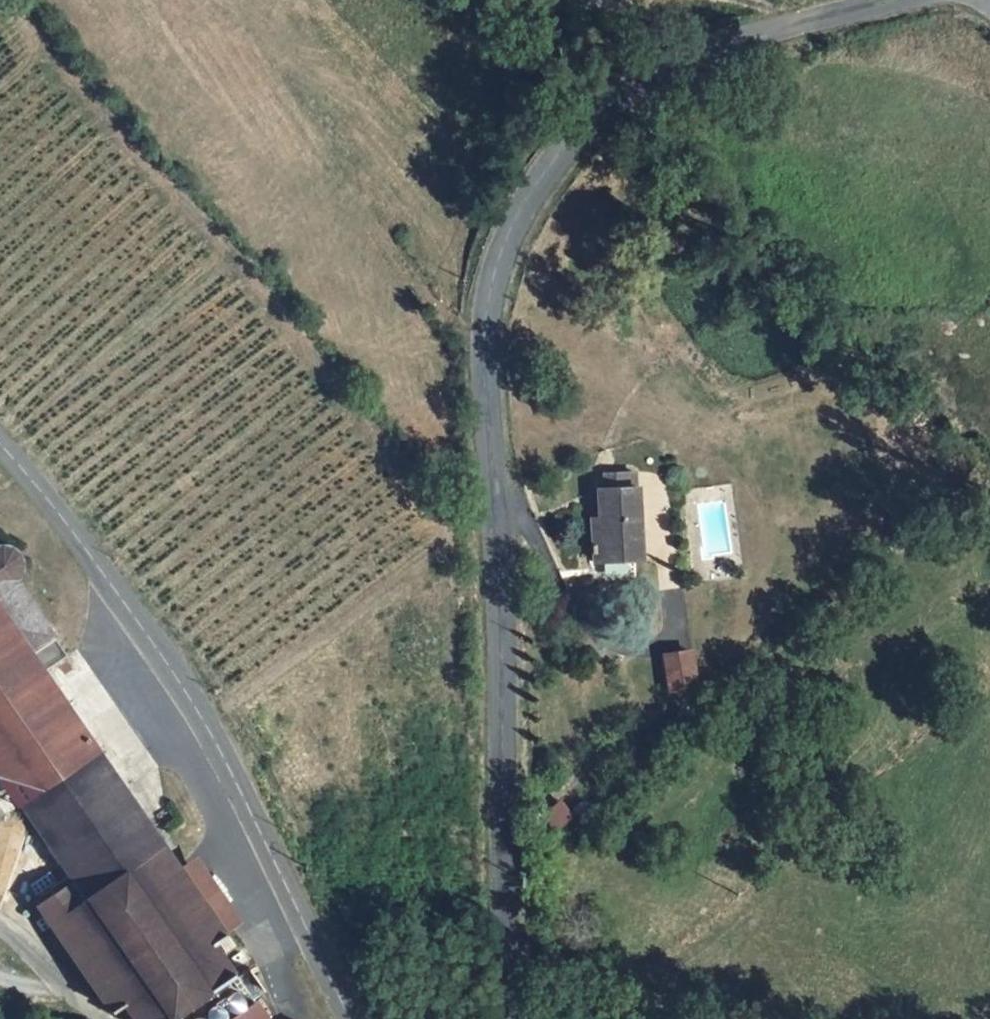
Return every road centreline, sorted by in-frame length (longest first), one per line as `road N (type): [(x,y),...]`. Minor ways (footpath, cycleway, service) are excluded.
road 1 (tertiary): [(903,0),(644,77),(599,103),(508,231),(487,311),(512,1018)]
road 2 (tertiary): [(352,1018),(231,771),(134,618),(0,443)]

